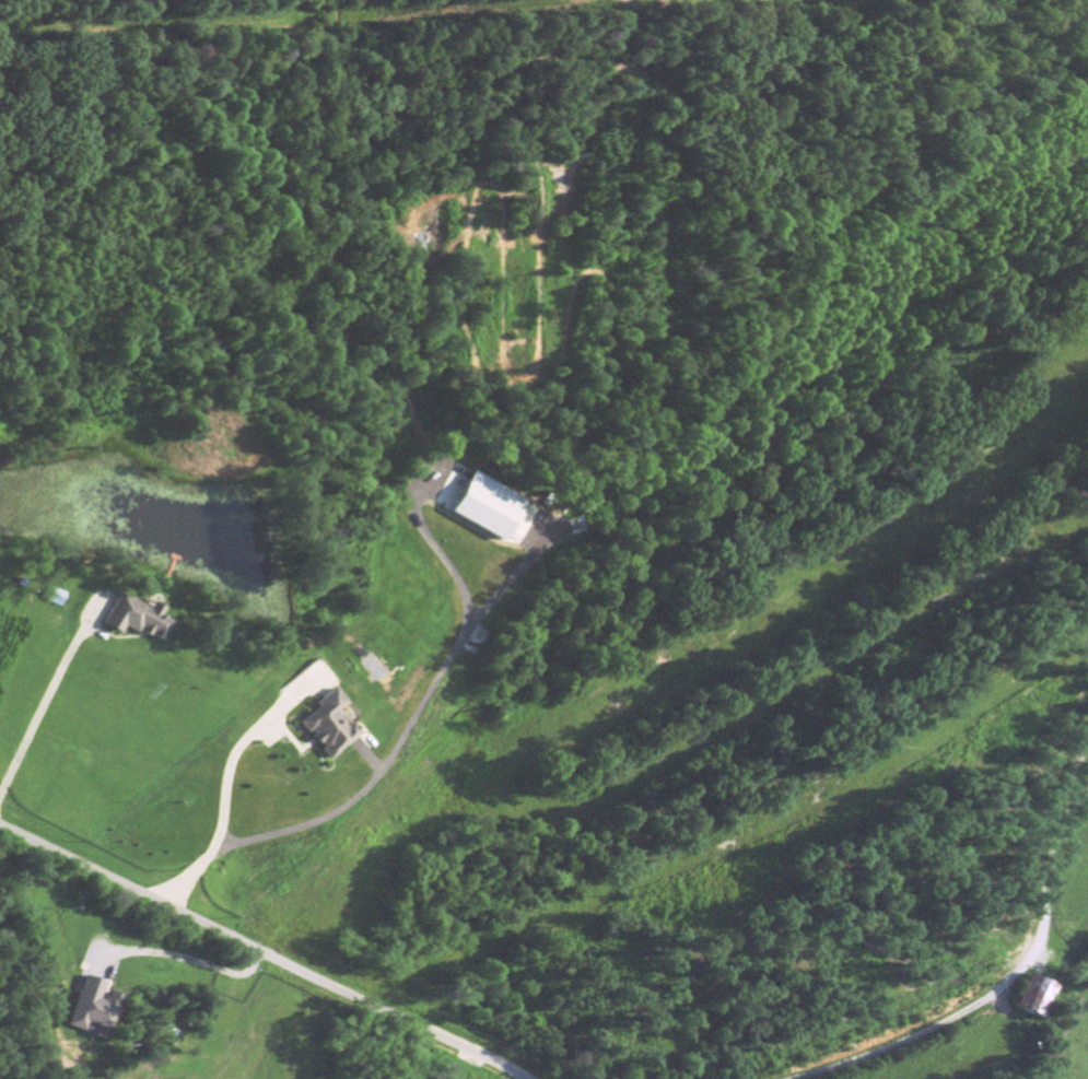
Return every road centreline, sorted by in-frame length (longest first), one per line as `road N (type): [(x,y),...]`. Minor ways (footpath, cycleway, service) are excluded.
road 1 (residential): [(525,1078),(0,825)]

